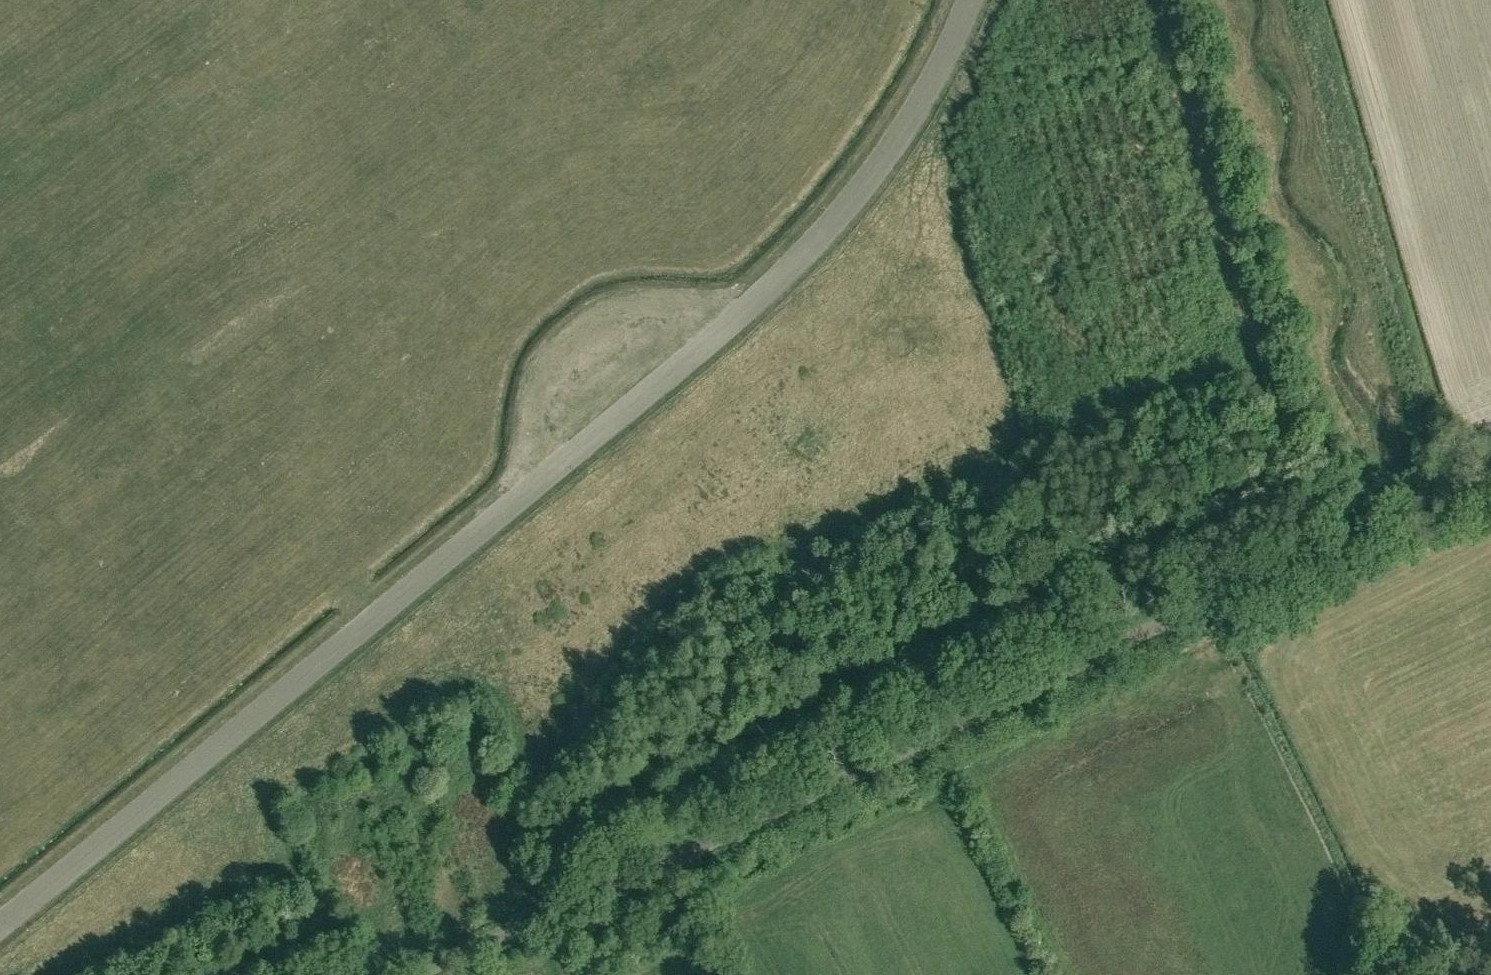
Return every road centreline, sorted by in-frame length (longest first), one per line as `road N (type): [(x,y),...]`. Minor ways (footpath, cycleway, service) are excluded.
road 1 (unclassified): [(417,974),(792,804),(1490,465)]

